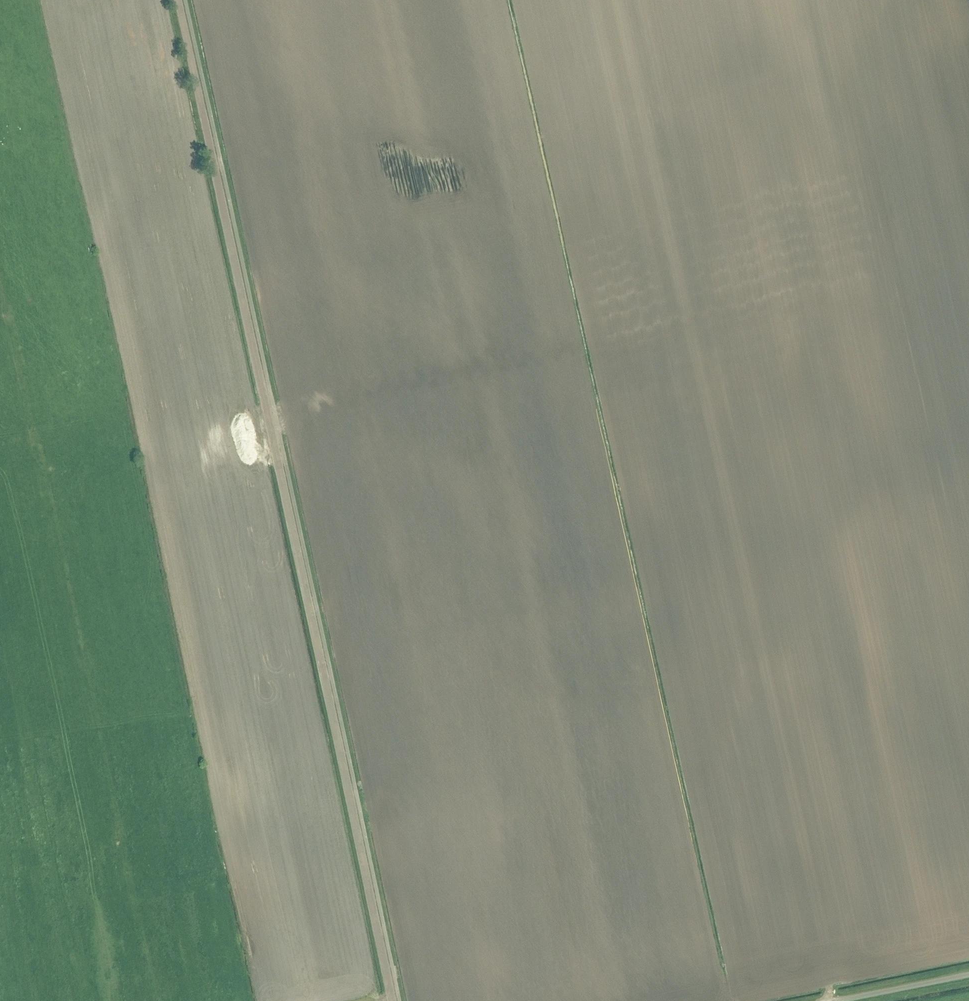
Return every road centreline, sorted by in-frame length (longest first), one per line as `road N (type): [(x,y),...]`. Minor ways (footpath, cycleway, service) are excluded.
road 1 (unclassified): [(391,1000),(177,0)]
road 2 (track): [(968,976),(841,1000)]

